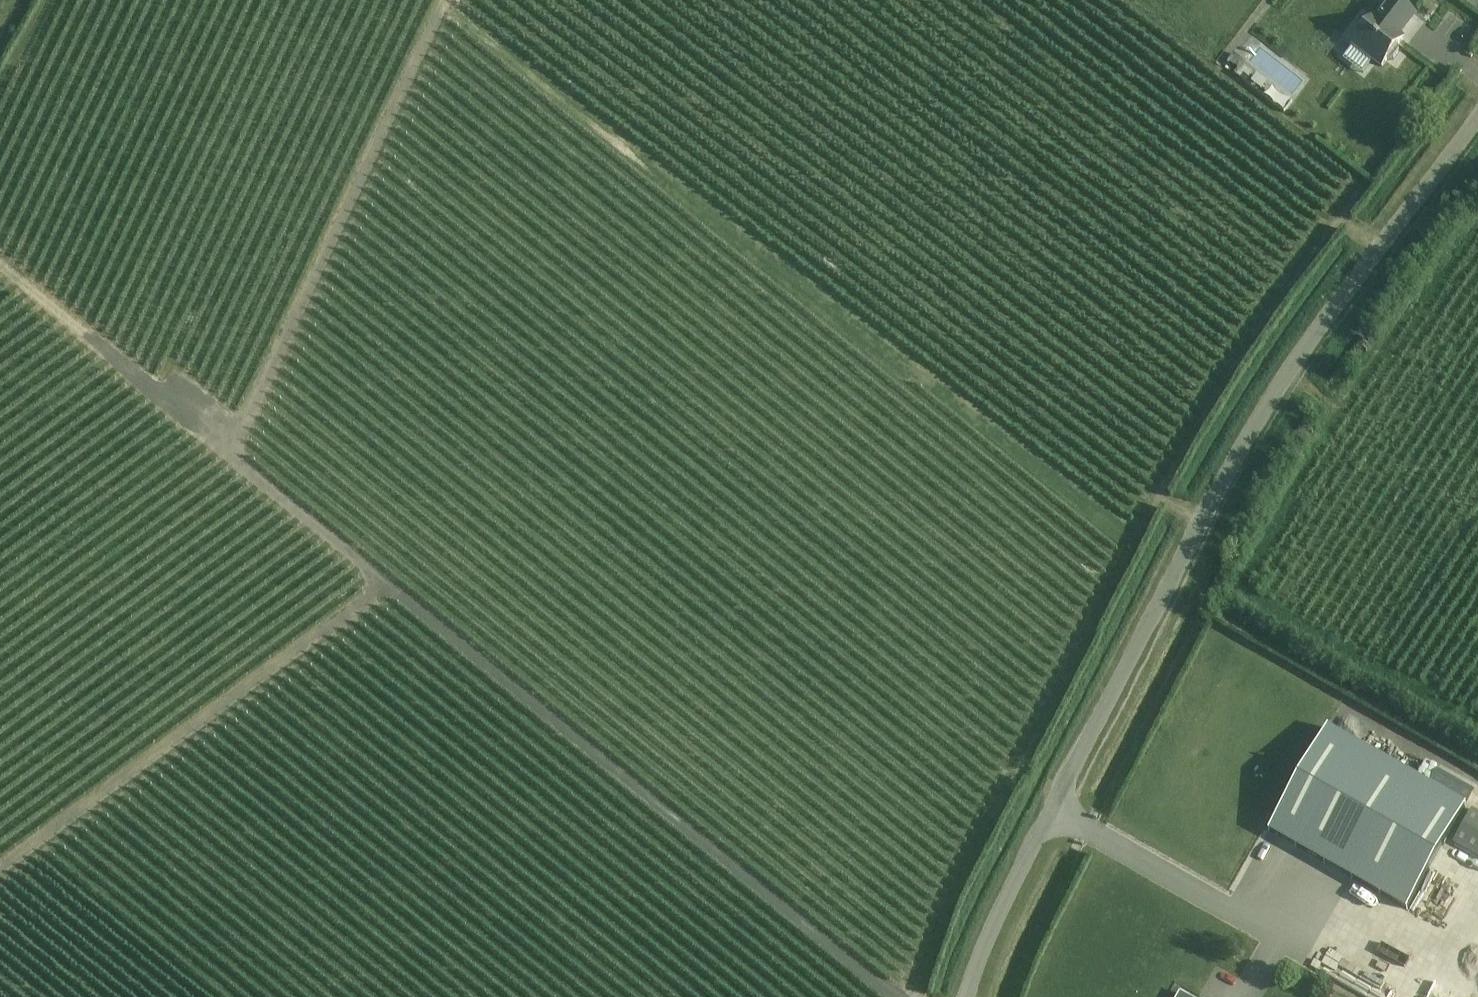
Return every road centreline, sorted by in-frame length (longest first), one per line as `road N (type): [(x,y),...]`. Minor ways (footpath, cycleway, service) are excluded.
road 1 (unclassified): [(966,996),(1029,854),(1243,444),(1477,117)]

